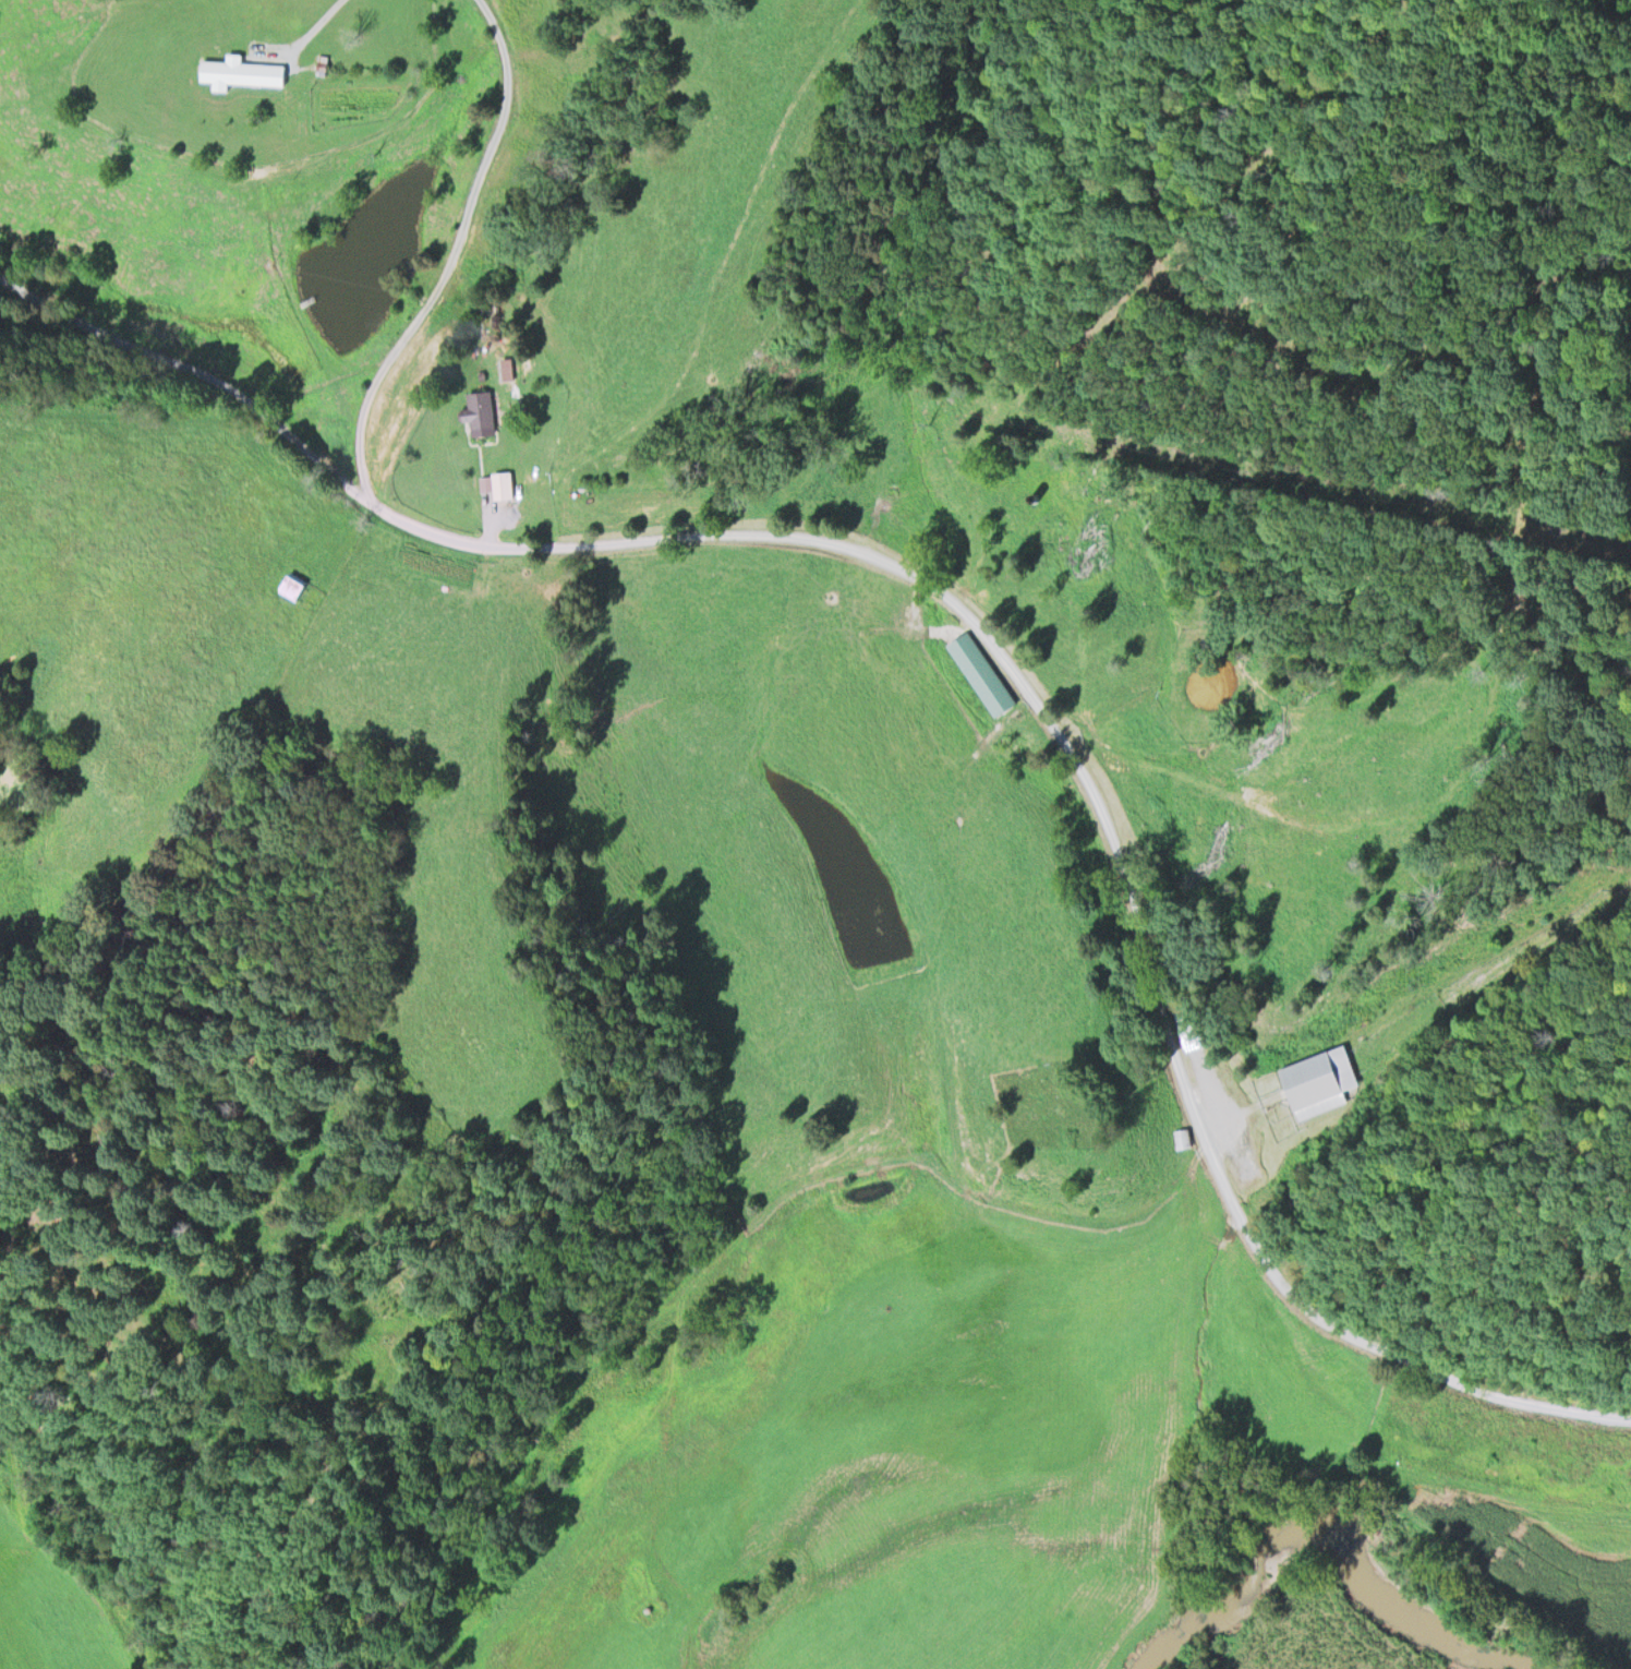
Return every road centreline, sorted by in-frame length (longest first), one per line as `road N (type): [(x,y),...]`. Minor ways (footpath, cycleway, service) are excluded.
road 1 (tertiary): [(1630,1421),(1586,1420),(1413,1365),(1276,1287),(1208,1141),(1102,802),(1026,680),(968,611),(917,571),(818,535),(720,531),(569,544),(443,535),(375,507),(243,397),(0,279)]
road 2 (track): [(410,1668),(423,1616),(545,1425),(775,1194),(918,1150),(951,1175),(1049,1213),(1128,1215),(1167,1191),(1208,1141)]

